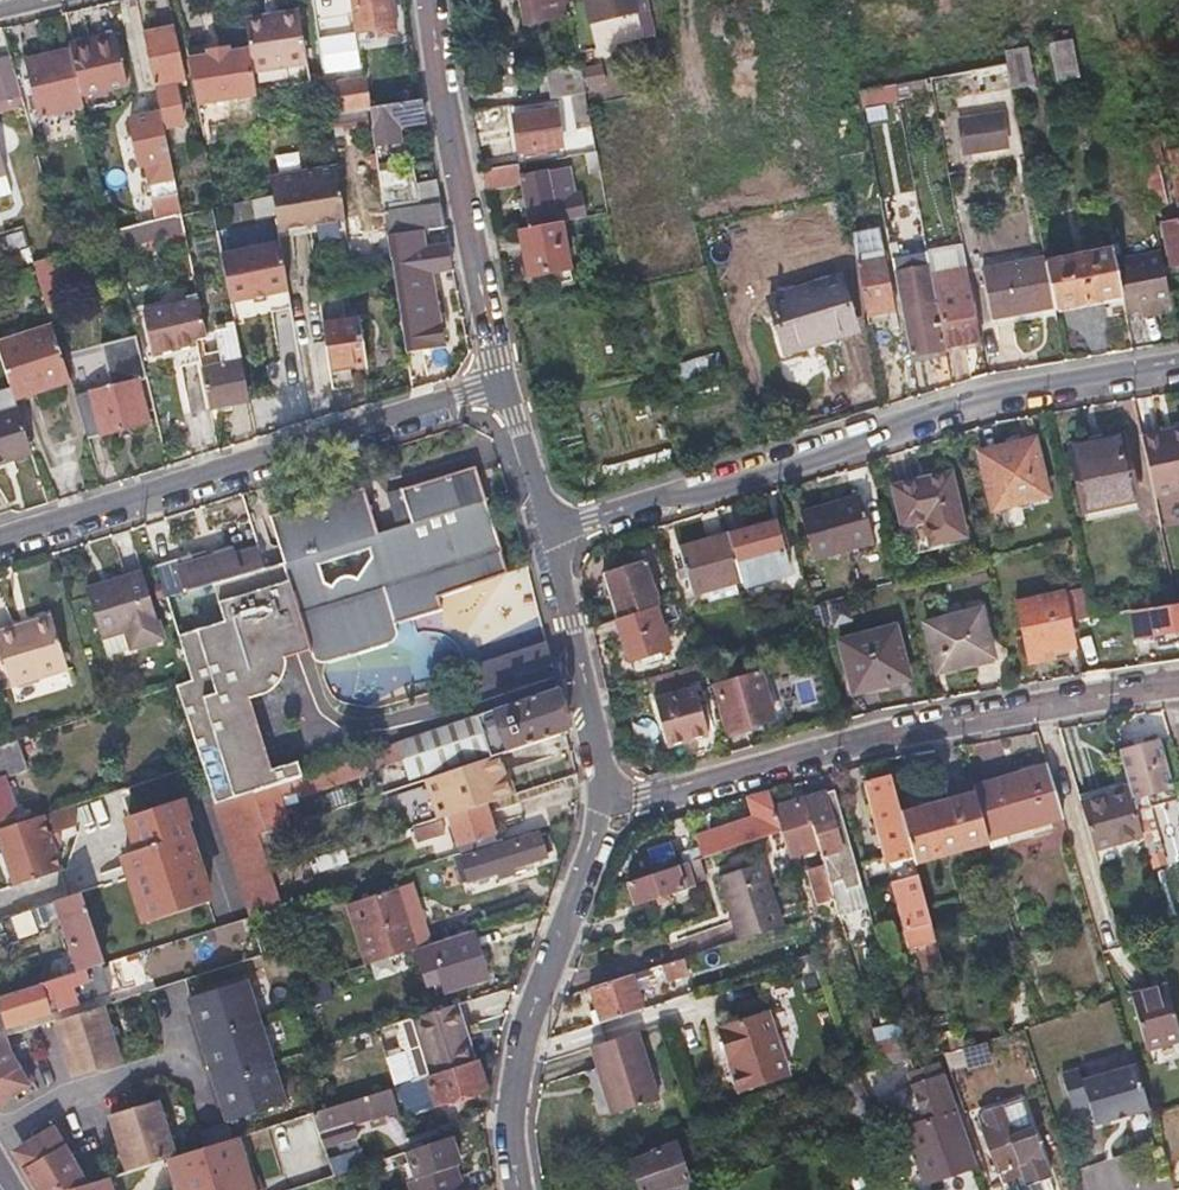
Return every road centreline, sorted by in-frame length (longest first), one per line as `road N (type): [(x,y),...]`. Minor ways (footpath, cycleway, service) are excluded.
road 1 (residential): [(551,538),(994,394),(1178,362)]
road 2 (residential): [(1178,689),(913,726),(601,806)]
road 3 (residential): [(501,392),(0,548)]
road 4 (residential): [(501,392),(434,0)]
road 5 (residential): [(520,1189),(518,1082),(601,806)]
road 6 (residential): [(601,806),(602,757),(551,538)]
road 7 (residential): [(551,538),(501,392)]

